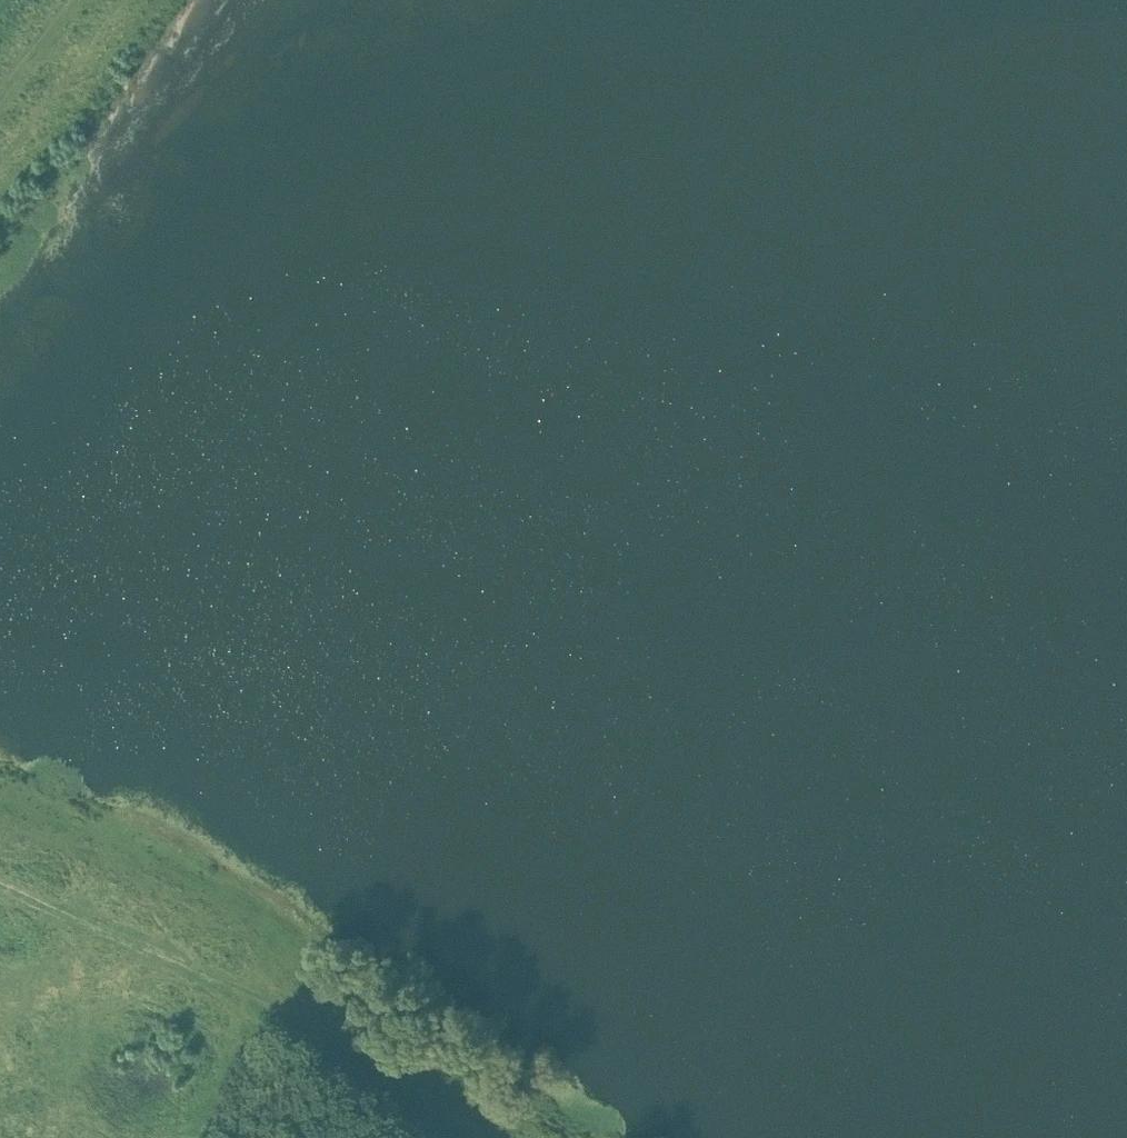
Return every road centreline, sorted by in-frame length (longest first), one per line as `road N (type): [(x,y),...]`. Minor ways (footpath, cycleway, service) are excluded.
road 1 (track): [(465,1137),(278,1008),(0,885)]

